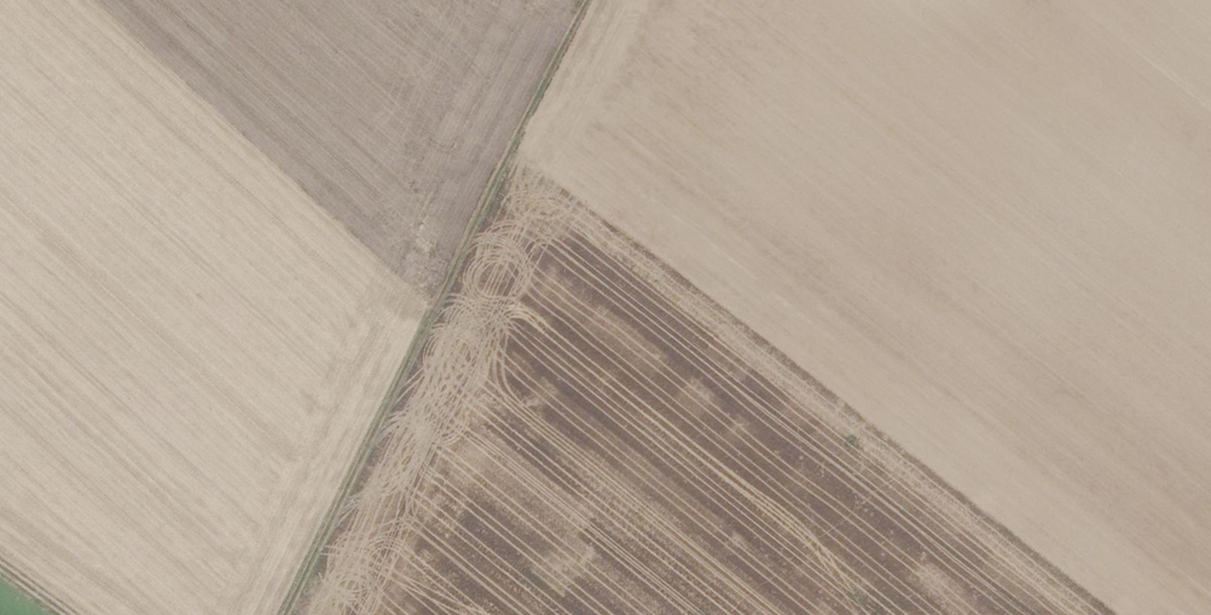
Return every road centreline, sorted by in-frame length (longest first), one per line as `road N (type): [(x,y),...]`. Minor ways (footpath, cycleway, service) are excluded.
road 1 (track): [(286,614),(586,0)]

